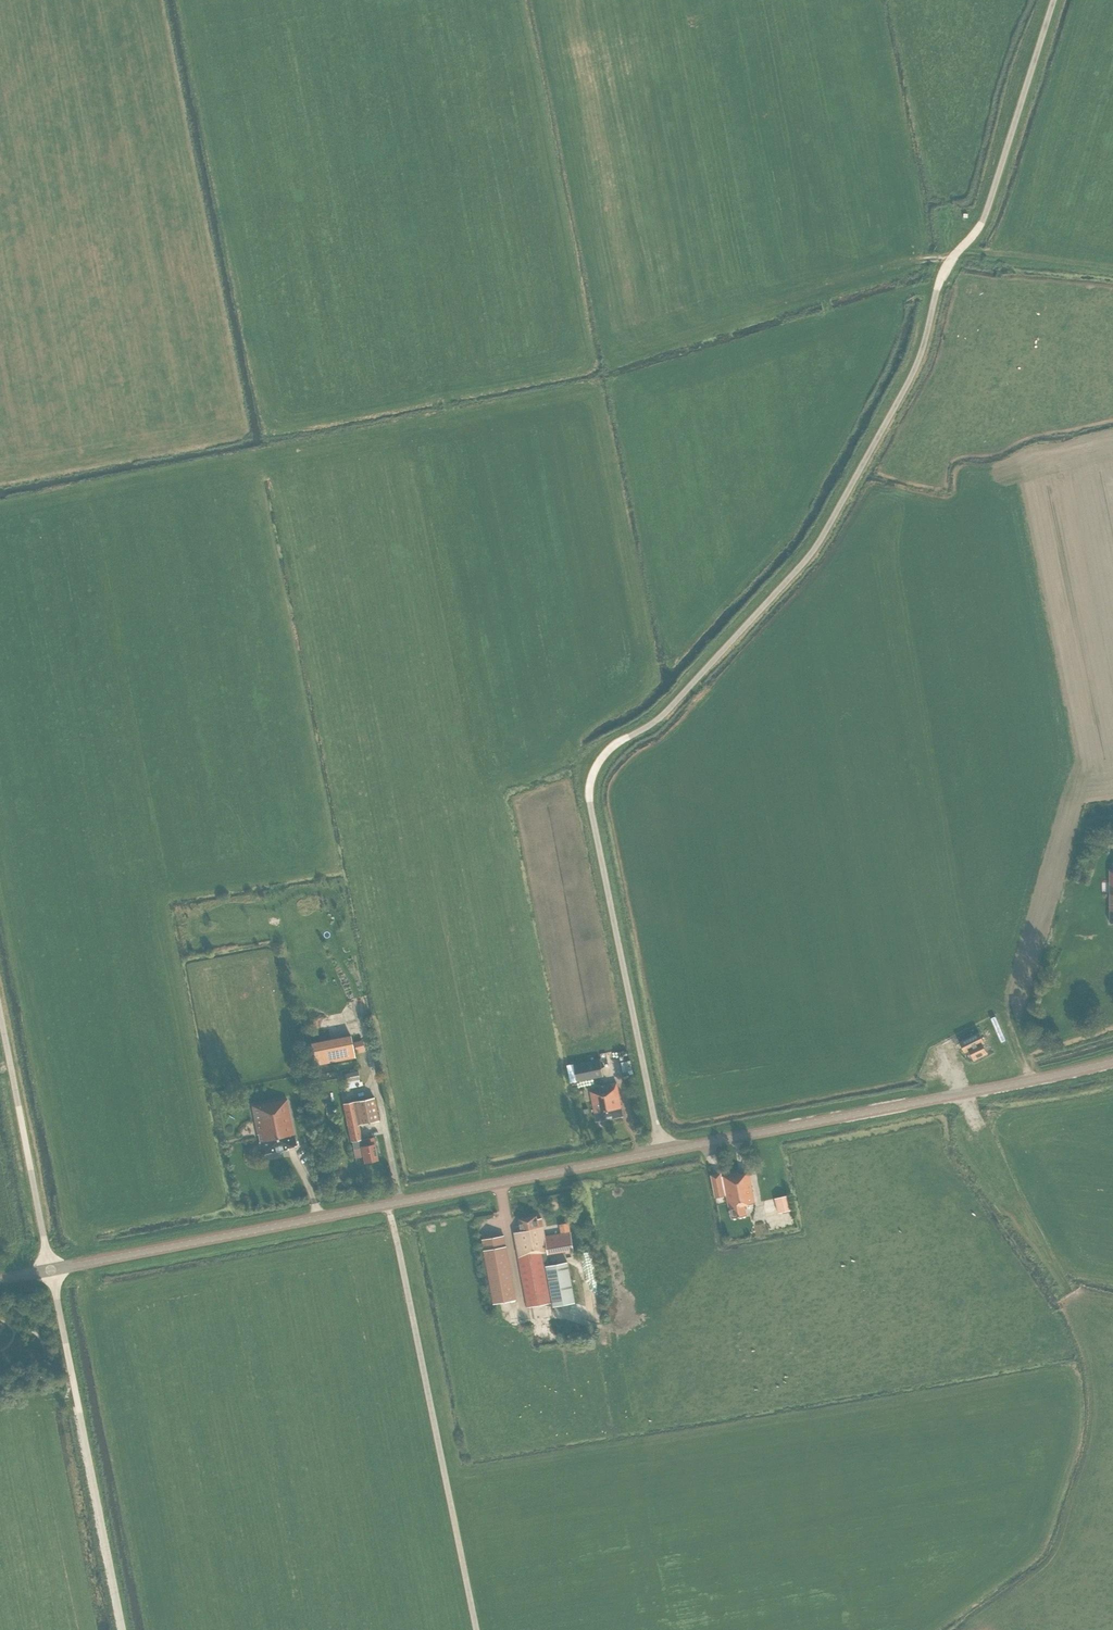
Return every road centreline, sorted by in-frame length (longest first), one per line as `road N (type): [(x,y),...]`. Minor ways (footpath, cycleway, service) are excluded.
road 1 (unclassified): [(663,1152),(591,807),(593,773),(615,744),(664,716),(828,529),(911,378),(942,273),(982,221),(1053,0)]
road 2 (tertiary): [(51,1270),(663,1152)]
road 3 (tertiary): [(1112,1061),(663,1152)]
road 4 (track): [(388,1205),(476,1629)]
road 5 (unclassified): [(123,1629),(51,1270)]
road 6 (unclassified): [(51,1270),(0,1014)]

